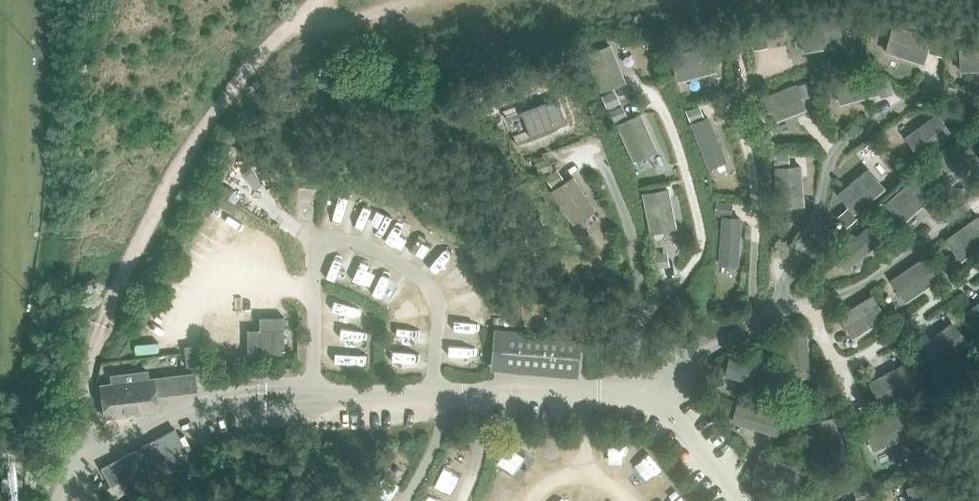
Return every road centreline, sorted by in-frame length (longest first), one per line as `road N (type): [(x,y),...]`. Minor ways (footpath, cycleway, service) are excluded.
road 1 (track): [(320,0),(259,60),(125,277),(95,348),(81,464)]
road 2 (unclassified): [(62,500),(81,464),(101,449),(228,394),(260,391)]

